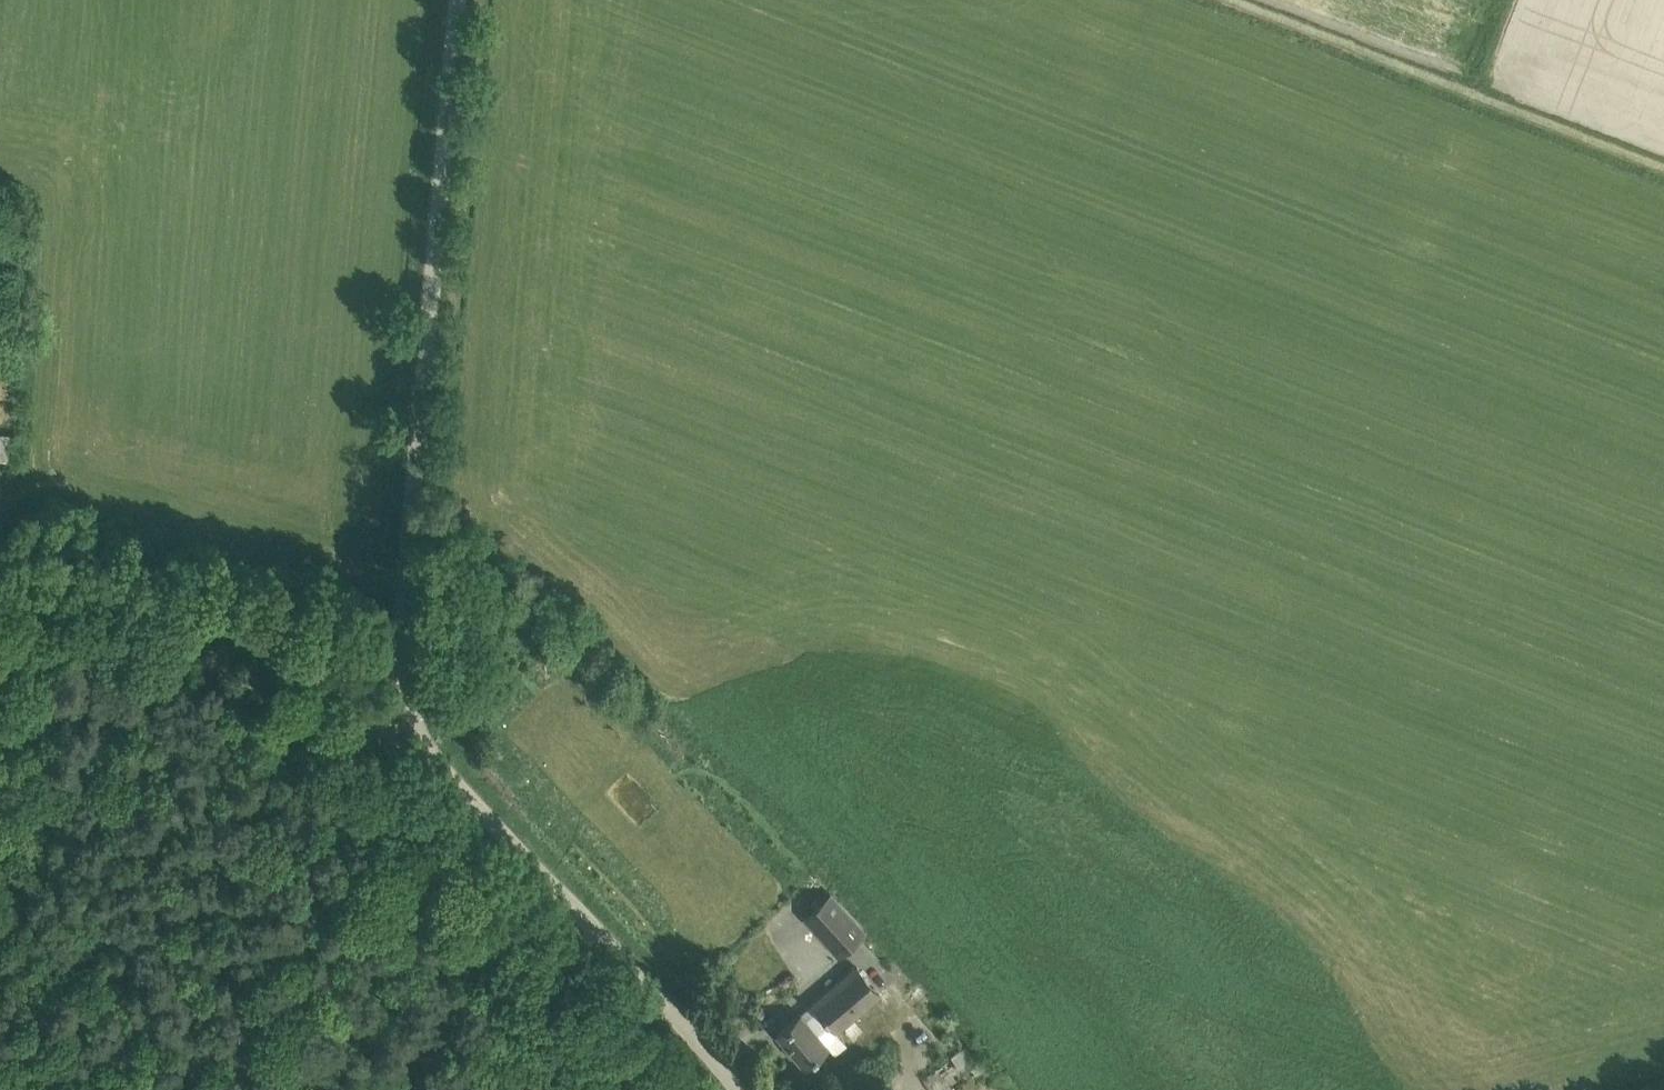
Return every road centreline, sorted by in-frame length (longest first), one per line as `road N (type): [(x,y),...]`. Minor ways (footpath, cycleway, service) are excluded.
road 1 (unclassified): [(739,1089),(609,936),(400,739),(389,698),(446,0)]
road 2 (track): [(400,739),(333,681),(211,610),(141,593),(0,586)]

